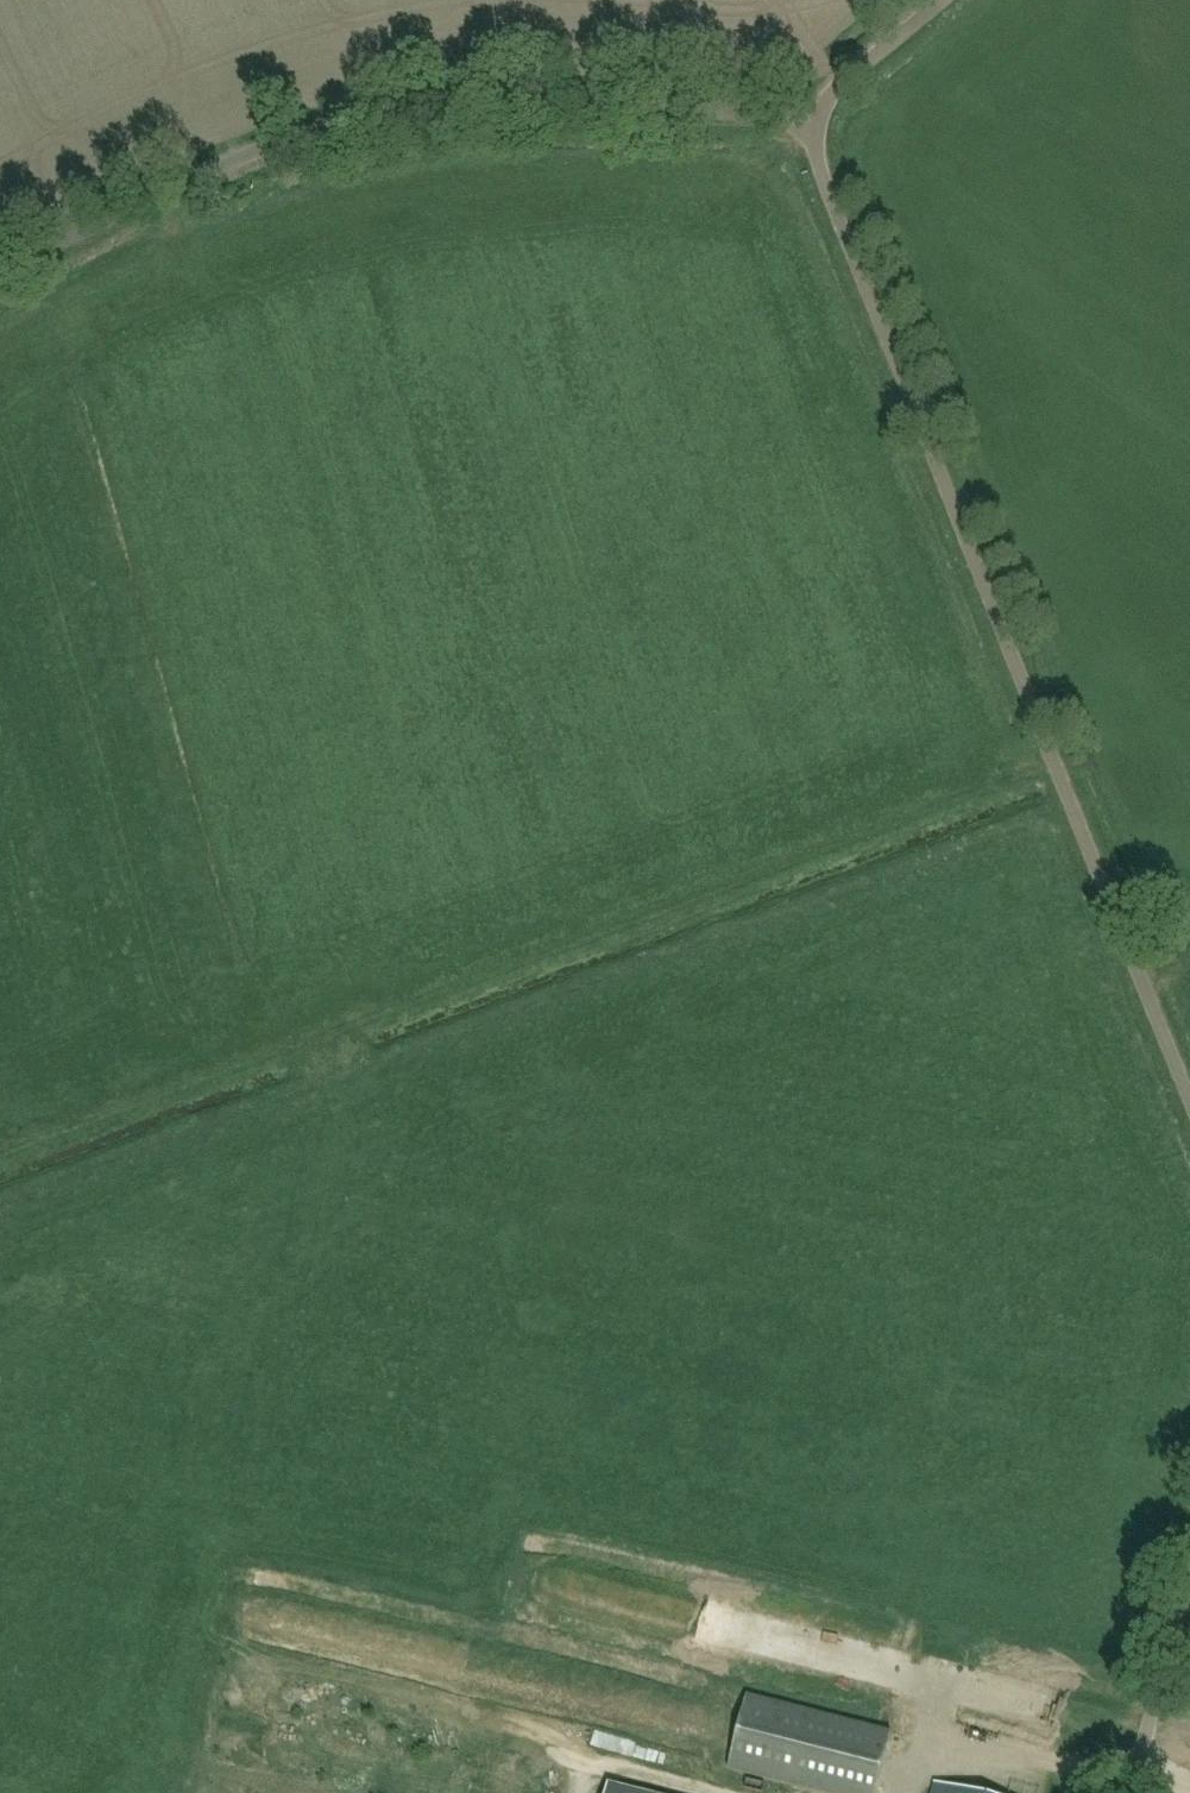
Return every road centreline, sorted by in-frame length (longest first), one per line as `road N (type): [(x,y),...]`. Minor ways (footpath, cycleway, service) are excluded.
road 1 (unclassified): [(1189,1098),(820,164),(817,116)]
road 2 (unclassified): [(0,274),(279,143),(433,104),(596,96),(817,116)]
road 3 (unclassified): [(1133,1792),(1189,1572)]
road 4 (unclassified): [(817,116),(839,85),(940,0)]

